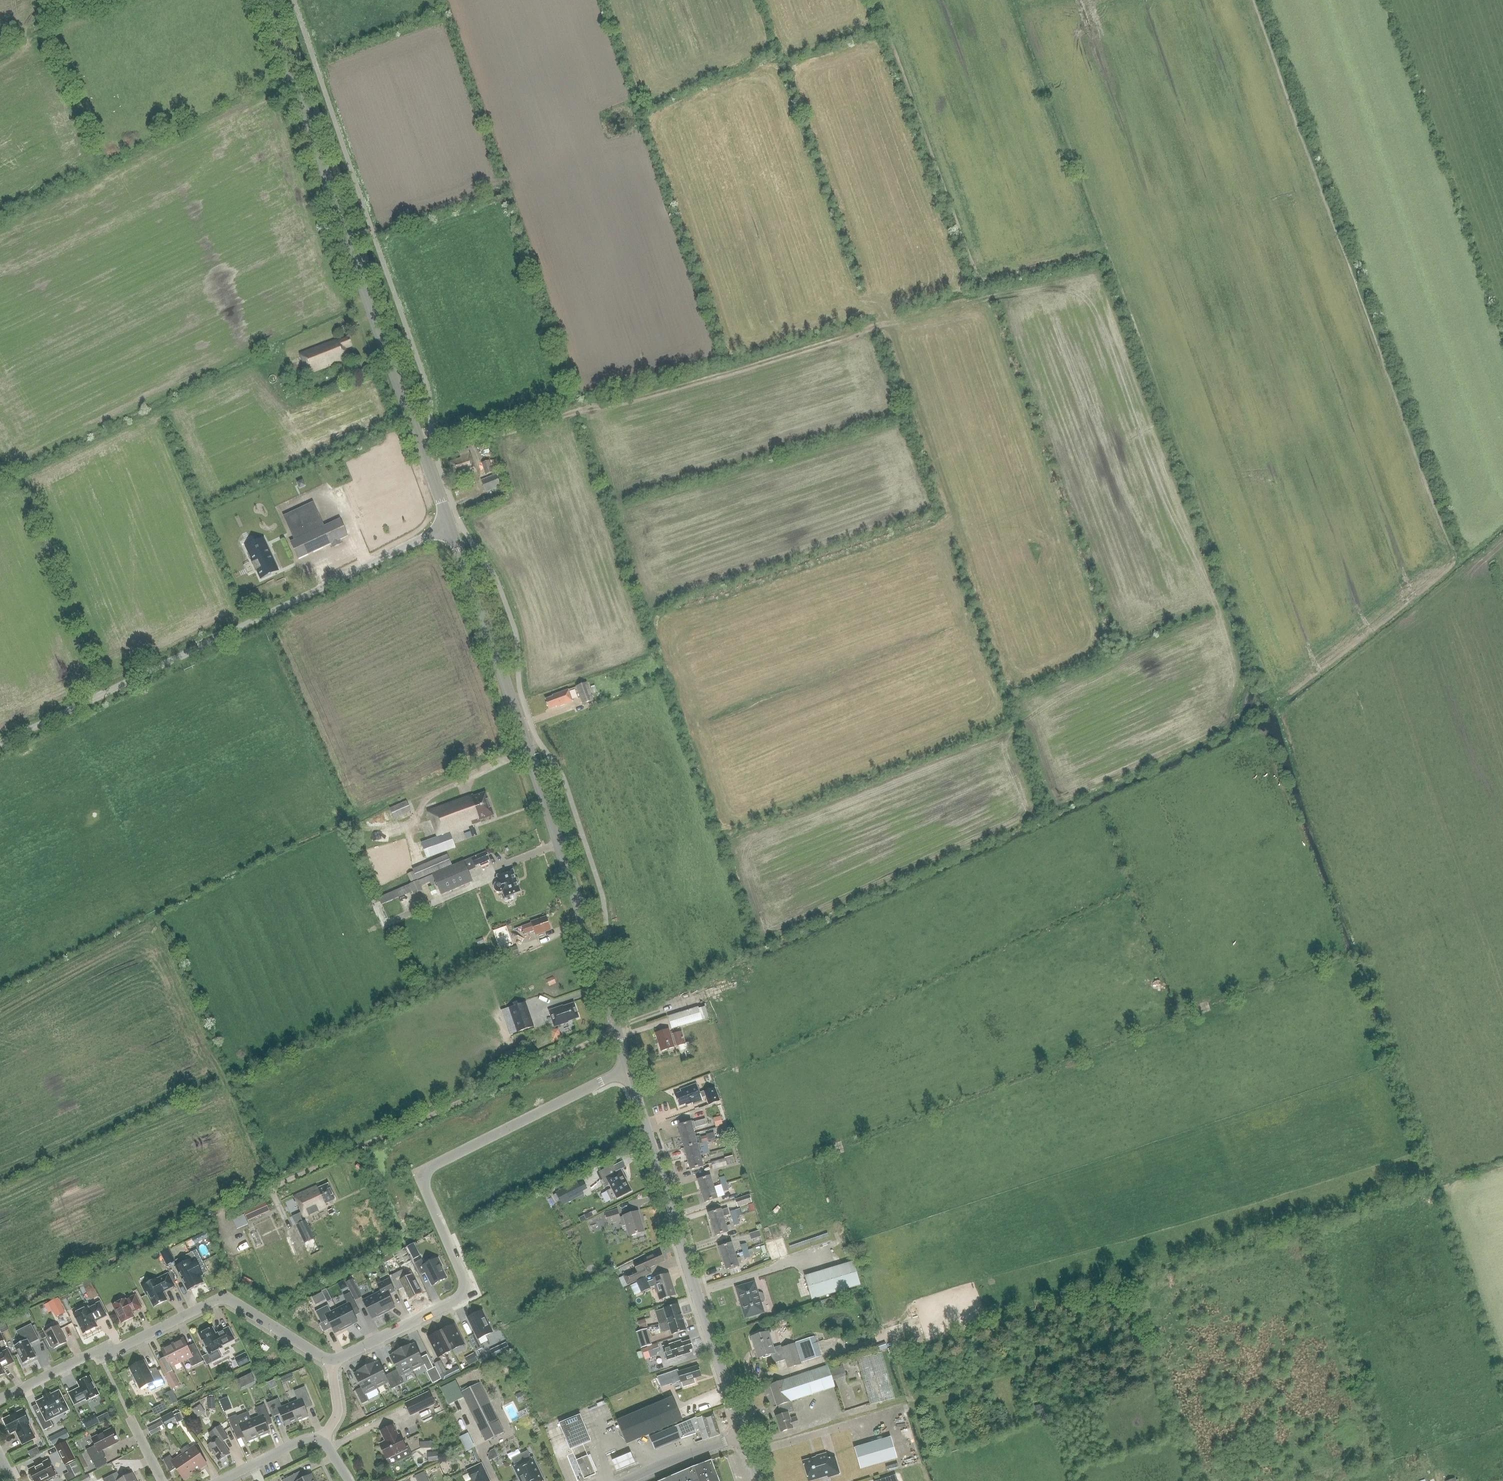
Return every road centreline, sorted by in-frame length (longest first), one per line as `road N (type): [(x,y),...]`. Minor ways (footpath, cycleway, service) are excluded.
road 1 (unclassified): [(0,1316),(617,1029)]
road 2 (tertiary): [(450,525),(269,0)]
road 3 (tertiary): [(617,1029),(580,892),(450,525)]
road 4 (residential): [(628,1066),(429,1168),(425,1188),(468,1293),(333,1360)]
road 5 (unclassified): [(0,744),(450,525)]
road 6 (tertiary): [(744,1435),(628,1066)]
road 7 (residential): [(333,1360),(224,1299),(0,1399)]
road 8 (unclassified): [(630,1480),(744,1435)]

